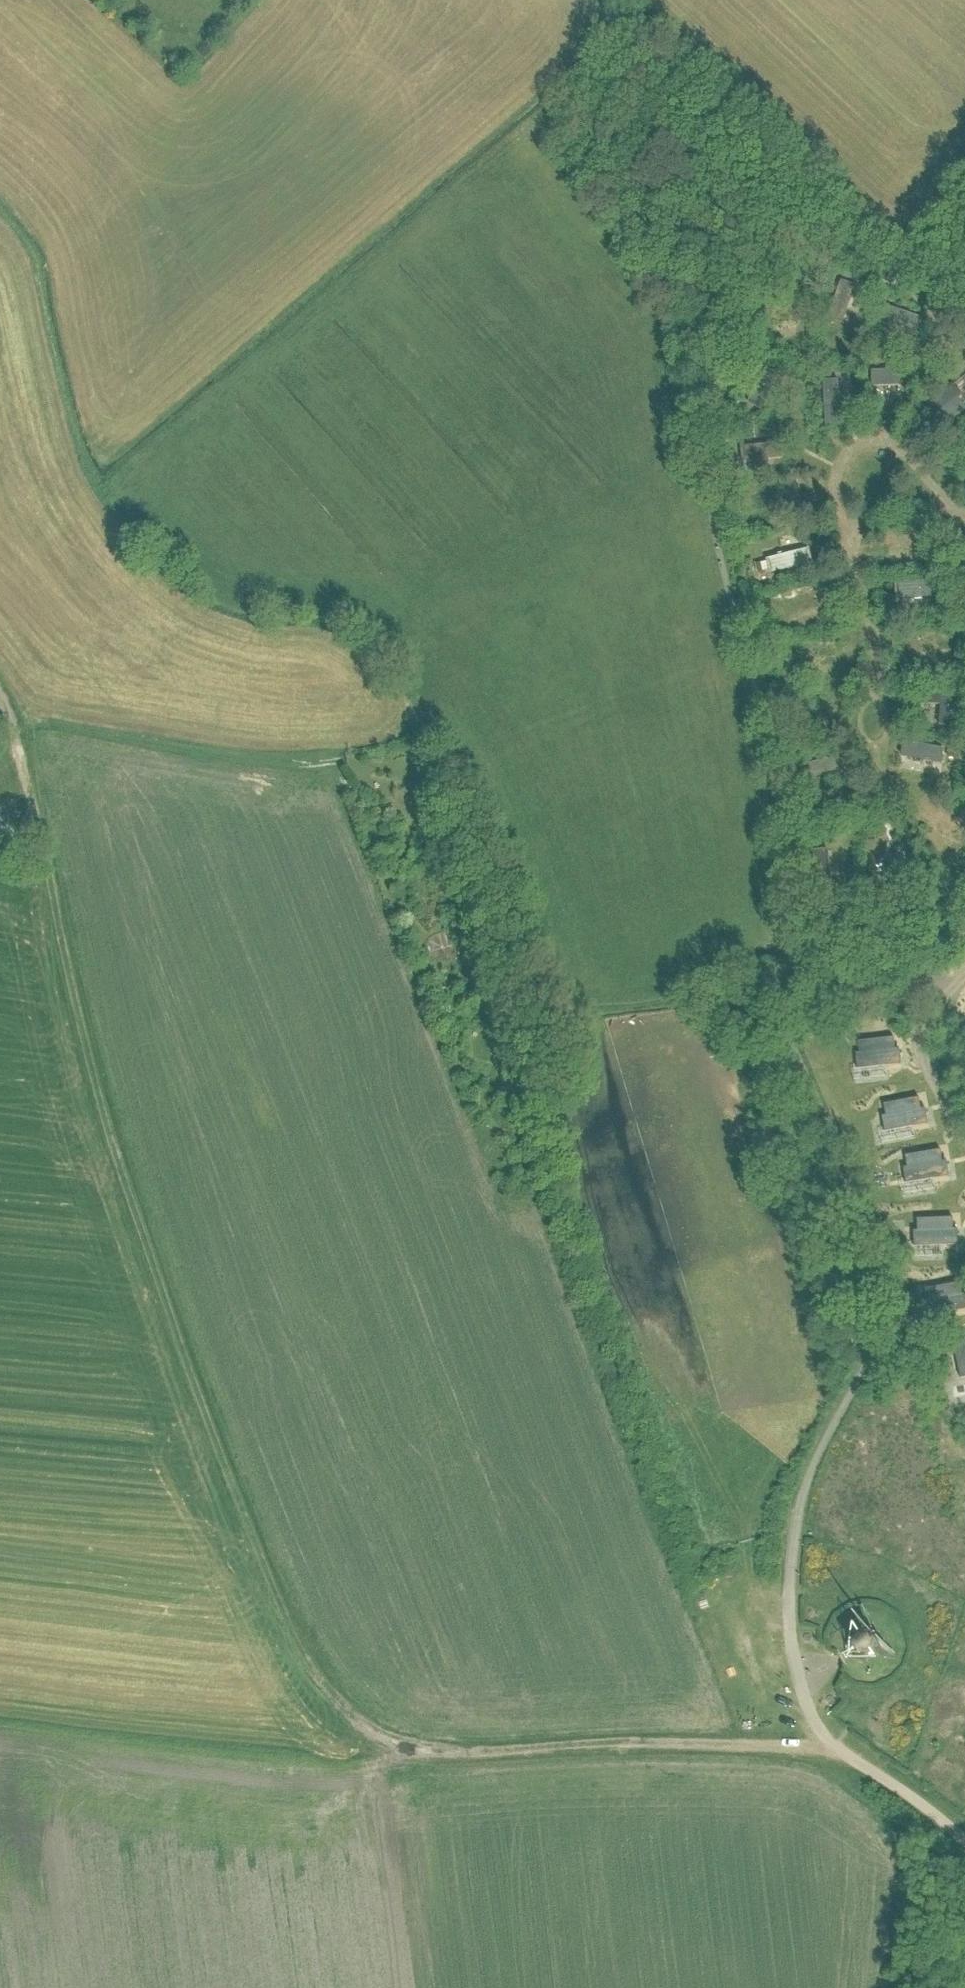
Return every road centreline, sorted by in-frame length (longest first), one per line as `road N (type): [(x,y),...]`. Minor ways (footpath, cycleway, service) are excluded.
road 1 (track): [(0,706),(23,756),(92,1064),(135,1206),(255,1544),(303,1652),(347,1717),(382,1748),(432,1765),(831,1741)]
road 2 (unclassified): [(964,1841),(850,1757),(816,1719),(795,1641),(791,1564)]

